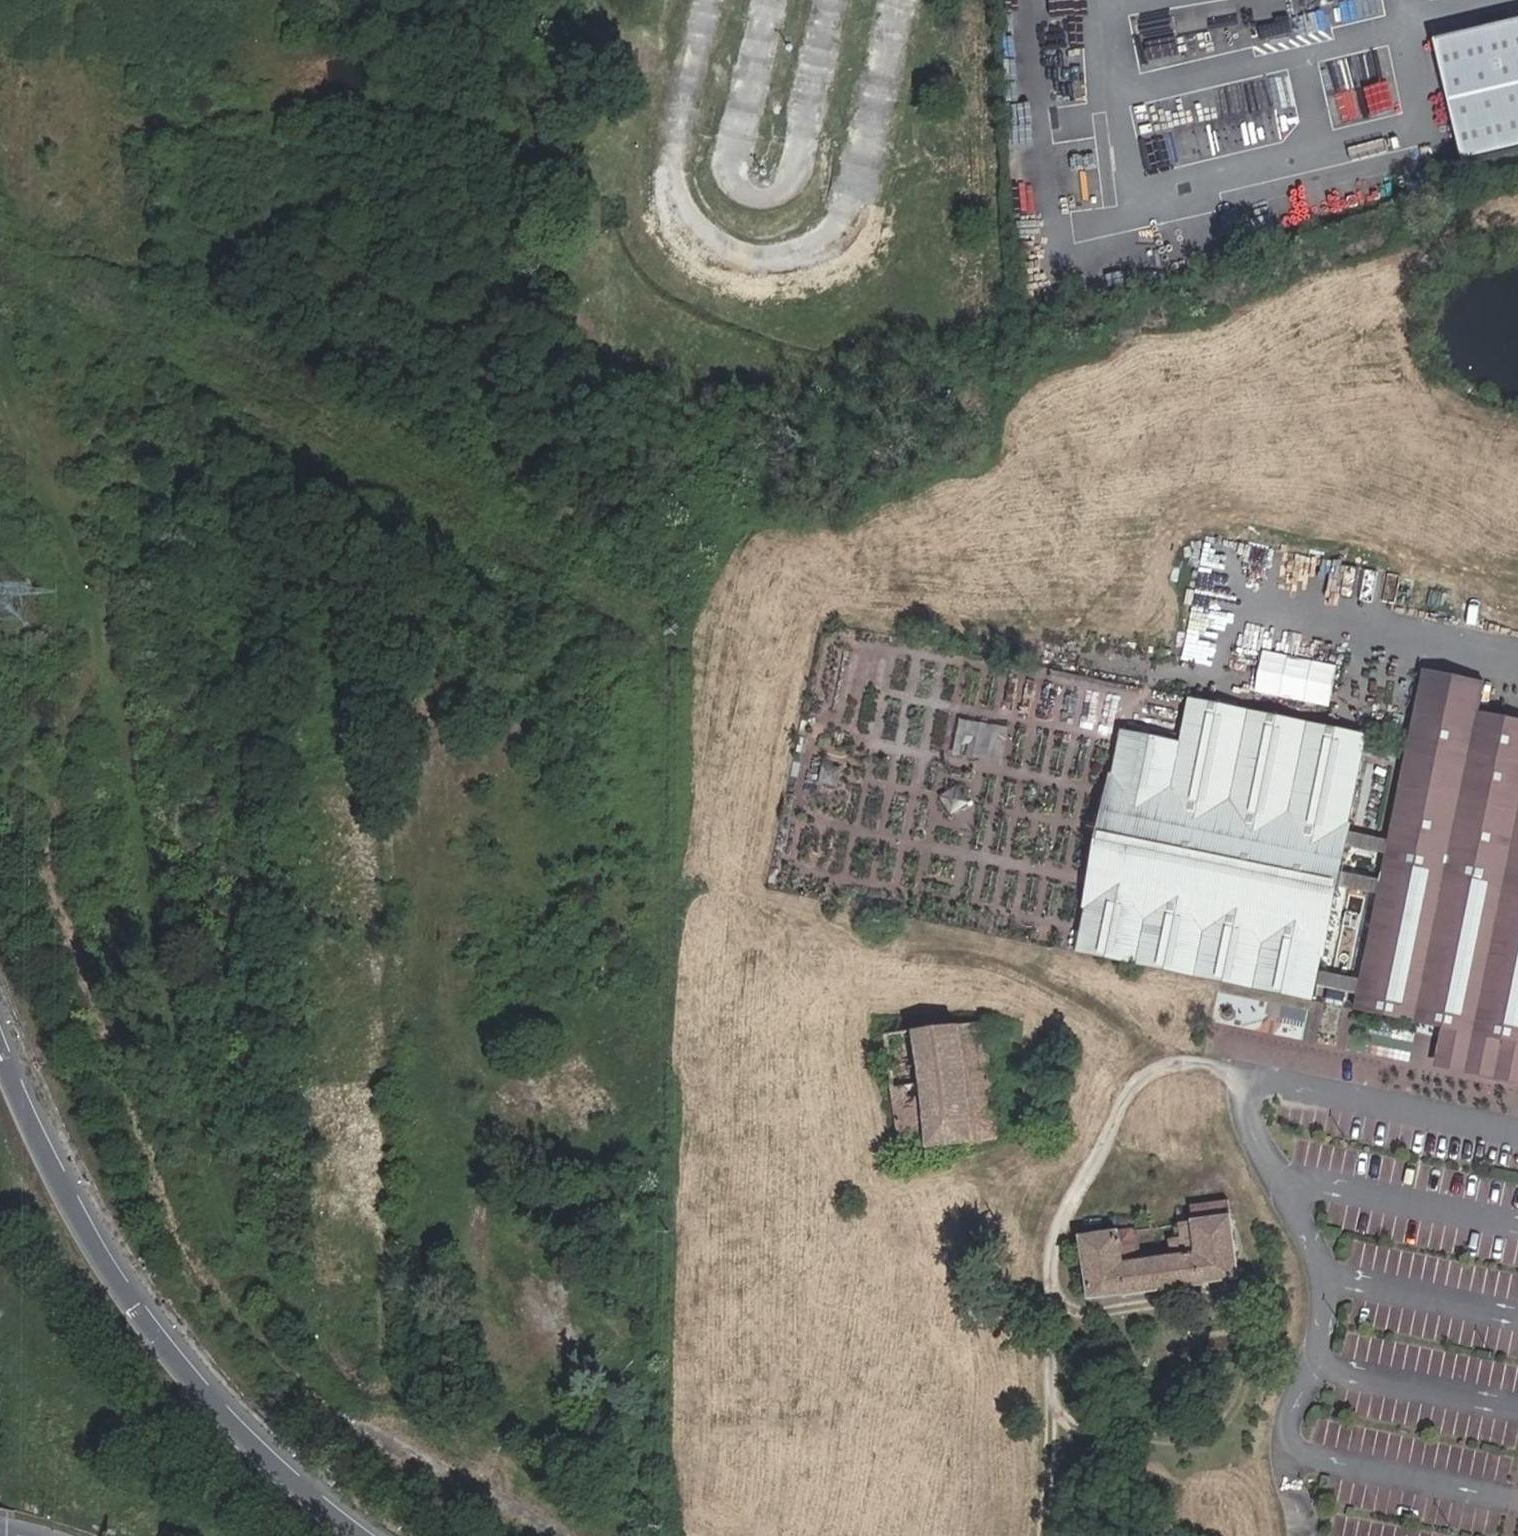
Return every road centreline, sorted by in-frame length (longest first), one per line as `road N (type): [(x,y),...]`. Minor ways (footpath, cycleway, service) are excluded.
road 1 (trunk): [(361,1535),(230,1422),(134,1310),(55,1179),(0,1053)]
road 2 (unclassified): [(551,1535),(374,1424)]

